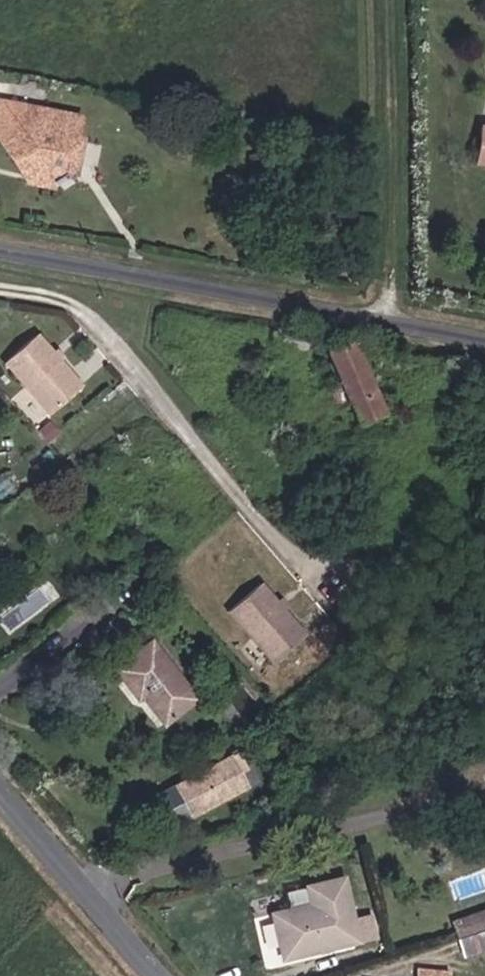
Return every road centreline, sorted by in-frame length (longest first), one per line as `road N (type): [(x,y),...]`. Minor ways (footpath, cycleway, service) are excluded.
road 1 (unclassified): [(0,248),(484,339)]
road 2 (unclassified): [(154,975),(0,798)]

